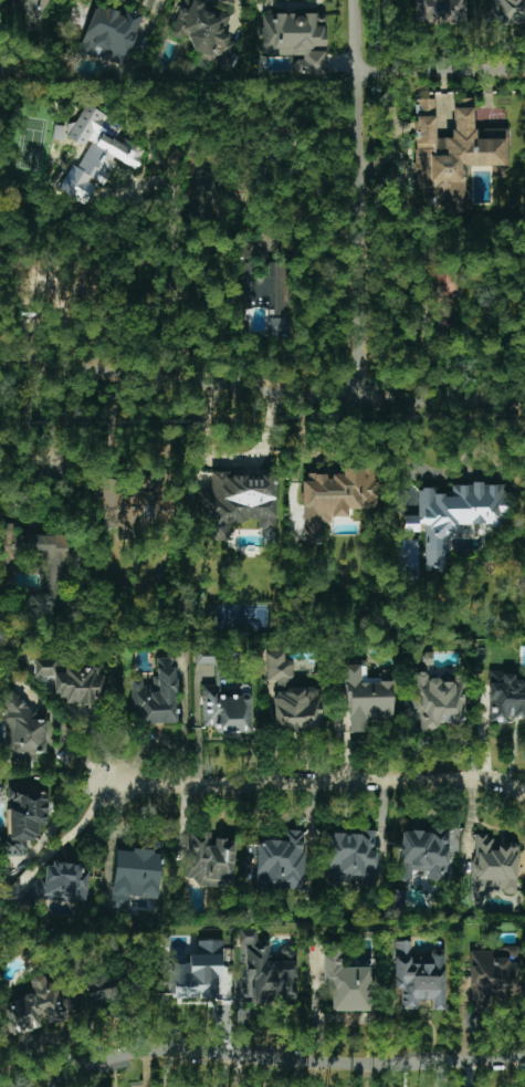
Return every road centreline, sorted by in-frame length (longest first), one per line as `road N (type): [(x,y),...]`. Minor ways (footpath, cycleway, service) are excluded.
road 1 (residential): [(524,400),(286,398),(22,359)]
road 2 (residential): [(524,1058),(363,1064),(153,1052),(116,1056),(51,1086)]
road 3 (residential): [(524,797),(479,780),(213,788),(113,783)]
road 4 (residential): [(358,399),(351,0)]
road 5 (residential): [(524,72),(353,73)]

